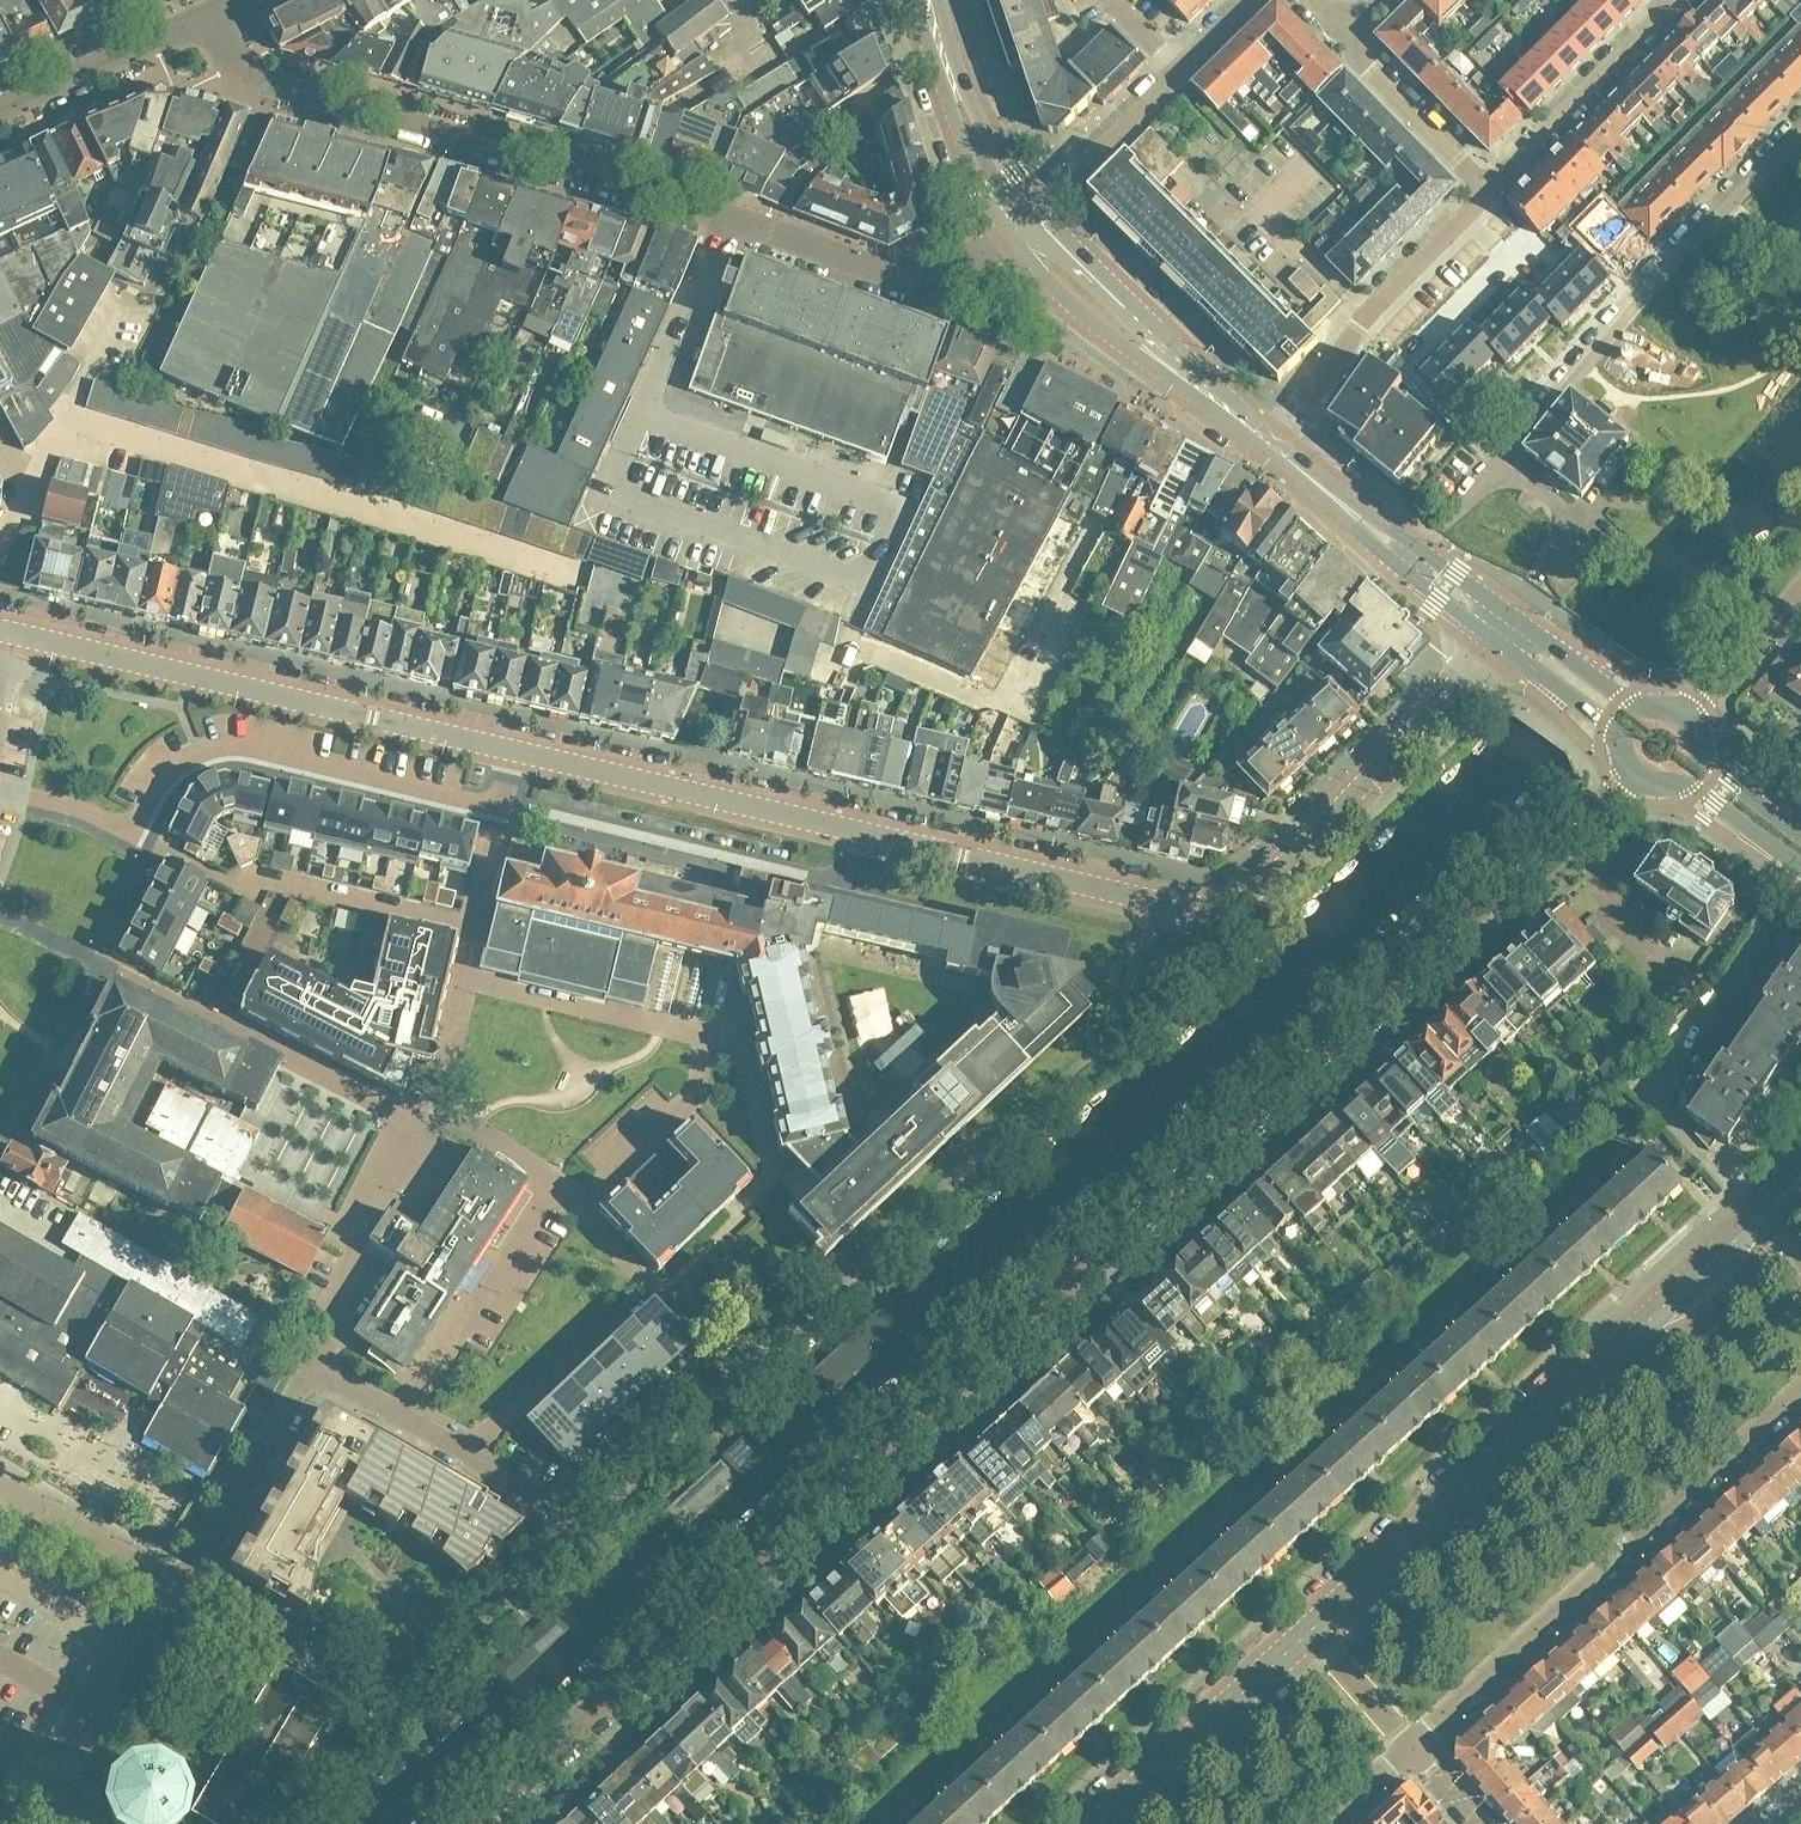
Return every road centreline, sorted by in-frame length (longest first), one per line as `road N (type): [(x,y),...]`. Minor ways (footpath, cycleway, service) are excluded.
road 1 (residential): [(476,1823),(1631,769)]
road 2 (tertiary): [(515,750),(1167,903),(1214,904),(1246,893),(1287,860),(1493,640)]
road 3 (residential): [(1011,233),(952,274),(907,276),(568,165),(259,79),(233,69),(205,12)]
road 4 (secondary): [(1308,1631),(1766,1211)]
road 5 (residential): [(515,750),(501,809),(237,747),(200,754),(170,774),(133,832),(76,806),(0,789)]
road 6 (residential): [(1418,547),(1665,263),(1800,127)]
road 7 (residential): [(1413,1747),(1800,1397)]
road 8 (tertiary): [(15,634),(515,750)]
road 9 (residential): [(181,1590),(354,1681),(391,1688),(443,1661),(583,1530)]
road 10 (residential): [(181,1590),(312,1364),(404,1415)]
road 11 (residential): [(583,1530),(839,1287)]
road 12 (secondary): [(1011,233),(1072,302),(1267,452)]
road 13 (secondary): [(1277,439),(1040,206)]
road 14 (residential): [(1277,439),(1367,314),(1488,190)]
road 15 (secondary): [(1099,1823),(1308,1631)]
road 16 (residential): [(1488,190),(1674,0)]
road 17 (secondary): [(913,0),(979,183),(1011,233)]
road 18 (secondary): [(1040,206),(978,114),(941,0)]
road 19 (residential): [(0,108),(205,12)]
road 20 (residential): [(633,1298),(471,1454)]
road 21 (residential): [(1488,190),(1367,67),(1346,30)]
road 22 (residential): [(181,1590),(0,1484)]
road 23 (secondary): [(1688,715),(1621,697),(1514,616)]
road 24 (secondary): [(1631,769),(1701,790),(1800,867)]
road 25 (residential): [(1040,206),(1179,69)]
road 26 (secondary): [(1493,640),(1604,720),(1631,769)]
road 27 (secondary): [(1418,547),(1277,439)]
road 28 (secondary): [(1267,452),(1401,567)]
road 29 (residential): [(1688,715),(1800,588)]
road 30 (secondary): [(1800,832),(1711,764),(1688,715)]
road 31 (residential): [(1413,1747),(1308,1631)]
road 32 (residential): [(583,1530),(562,1508),(471,1454)]

